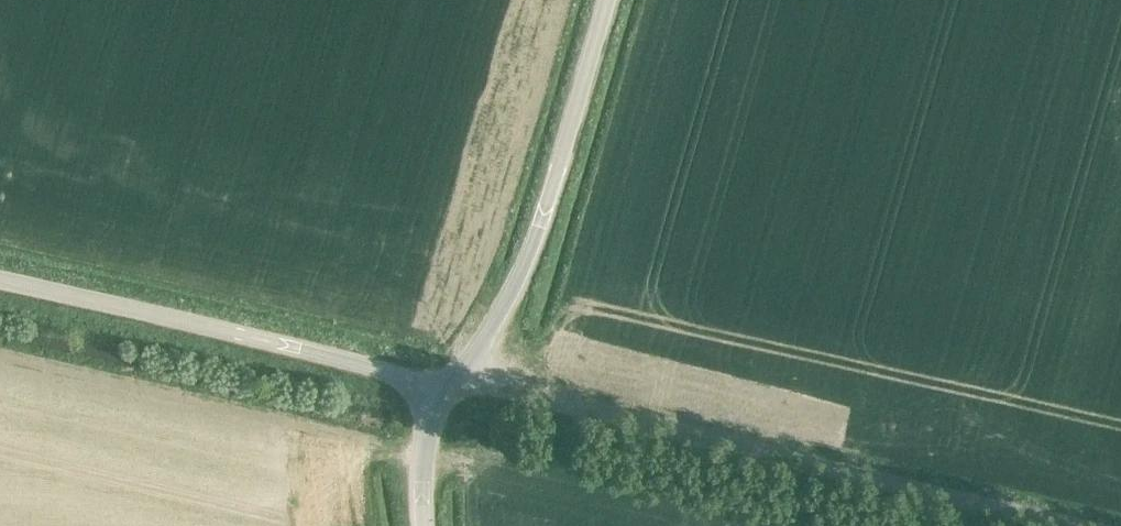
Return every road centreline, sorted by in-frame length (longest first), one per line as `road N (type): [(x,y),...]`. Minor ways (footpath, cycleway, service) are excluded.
road 1 (track): [(1103,525),(464,378)]
road 2 (unclassified): [(437,396),(365,368),(0,282)]
road 3 (tertiary): [(437,396),(464,378),(548,217),(611,0)]
road 4 (tertiary): [(427,525),(437,396)]

